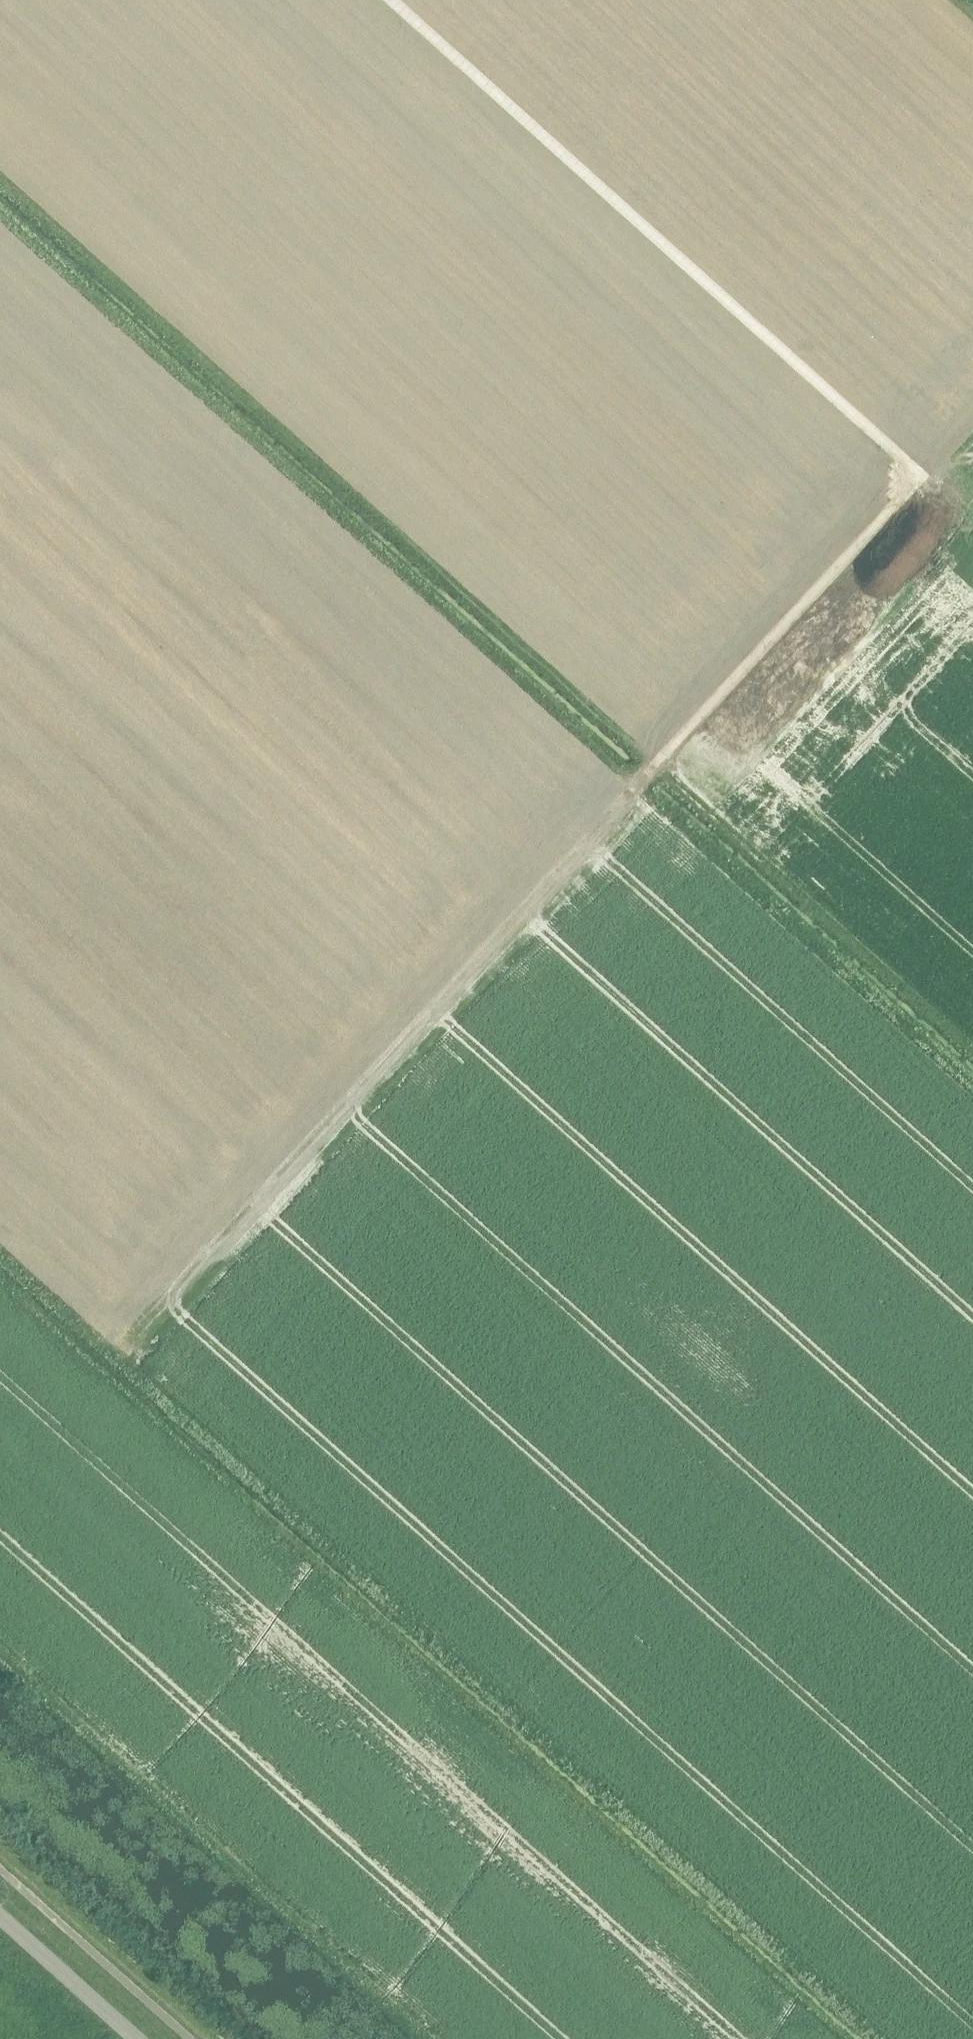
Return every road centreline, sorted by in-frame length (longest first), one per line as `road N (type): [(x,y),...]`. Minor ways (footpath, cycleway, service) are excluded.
road 1 (unclassified): [(134,2038),(0,1920)]

